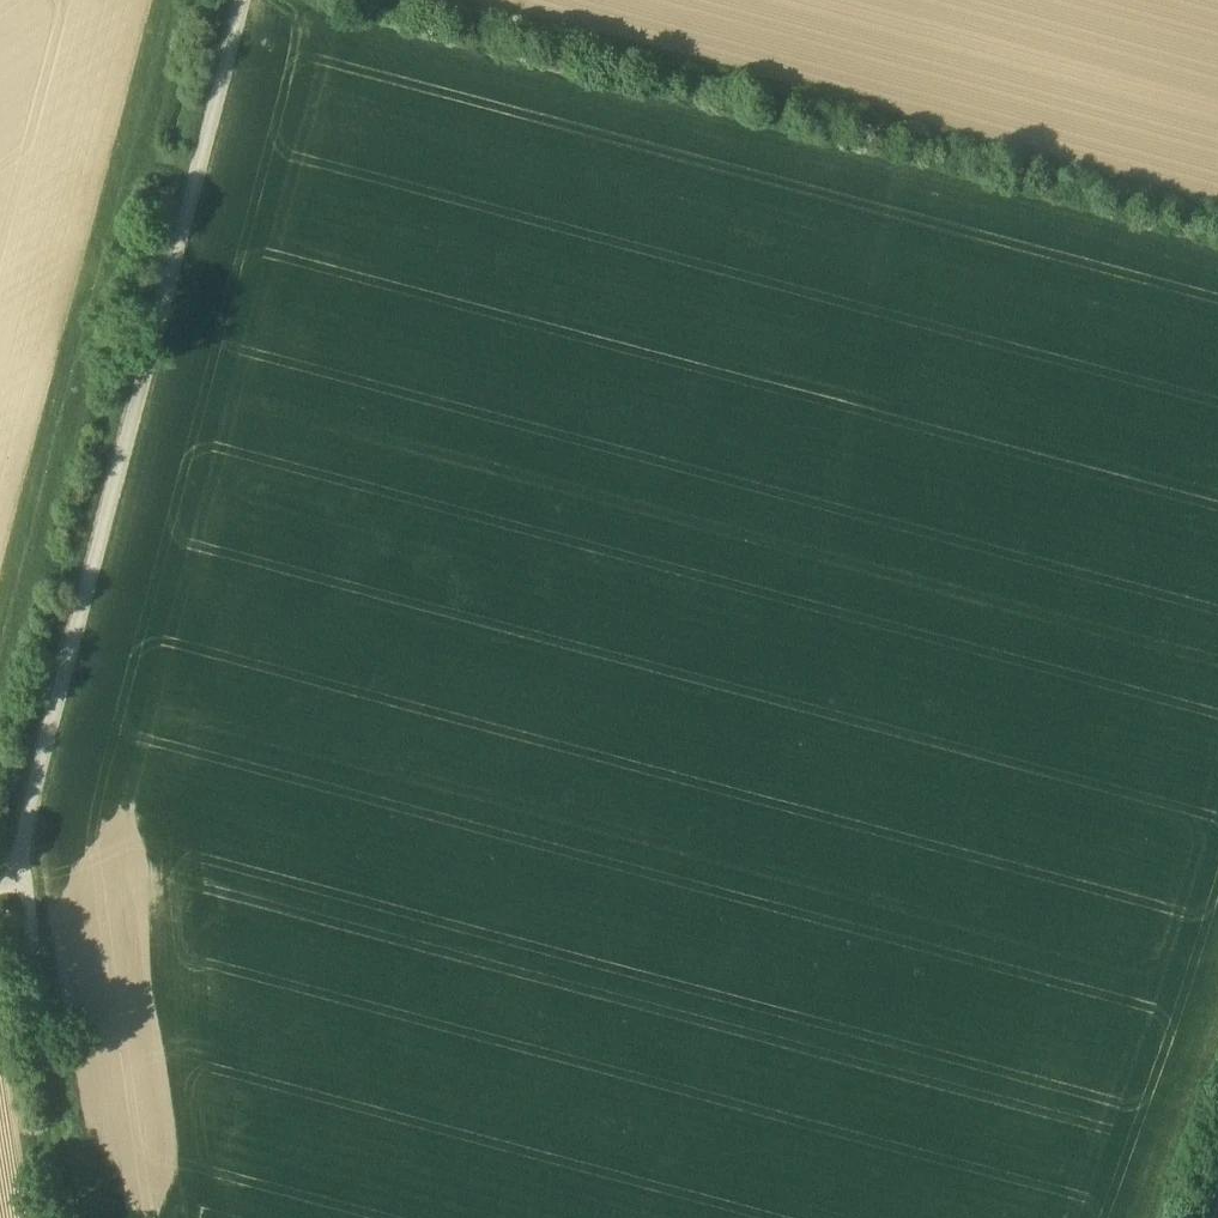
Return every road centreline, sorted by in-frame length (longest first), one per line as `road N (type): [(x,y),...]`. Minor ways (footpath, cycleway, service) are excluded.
road 1 (track): [(0,869),(19,843),(243,0)]
road 2 (track): [(81,1217),(19,843)]

